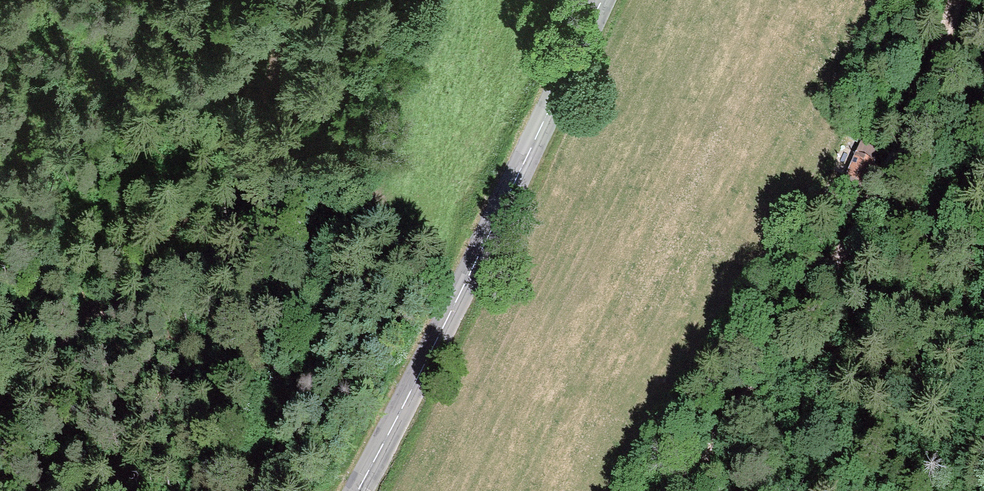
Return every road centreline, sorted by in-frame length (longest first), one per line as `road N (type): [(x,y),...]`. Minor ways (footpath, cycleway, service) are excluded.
road 1 (track): [(960,0),(942,70),(812,316),(674,490)]
road 2 (tertiary): [(603,0),(357,490)]
road 3 (track): [(305,0),(229,165),(167,251),(106,320),(0,391)]

